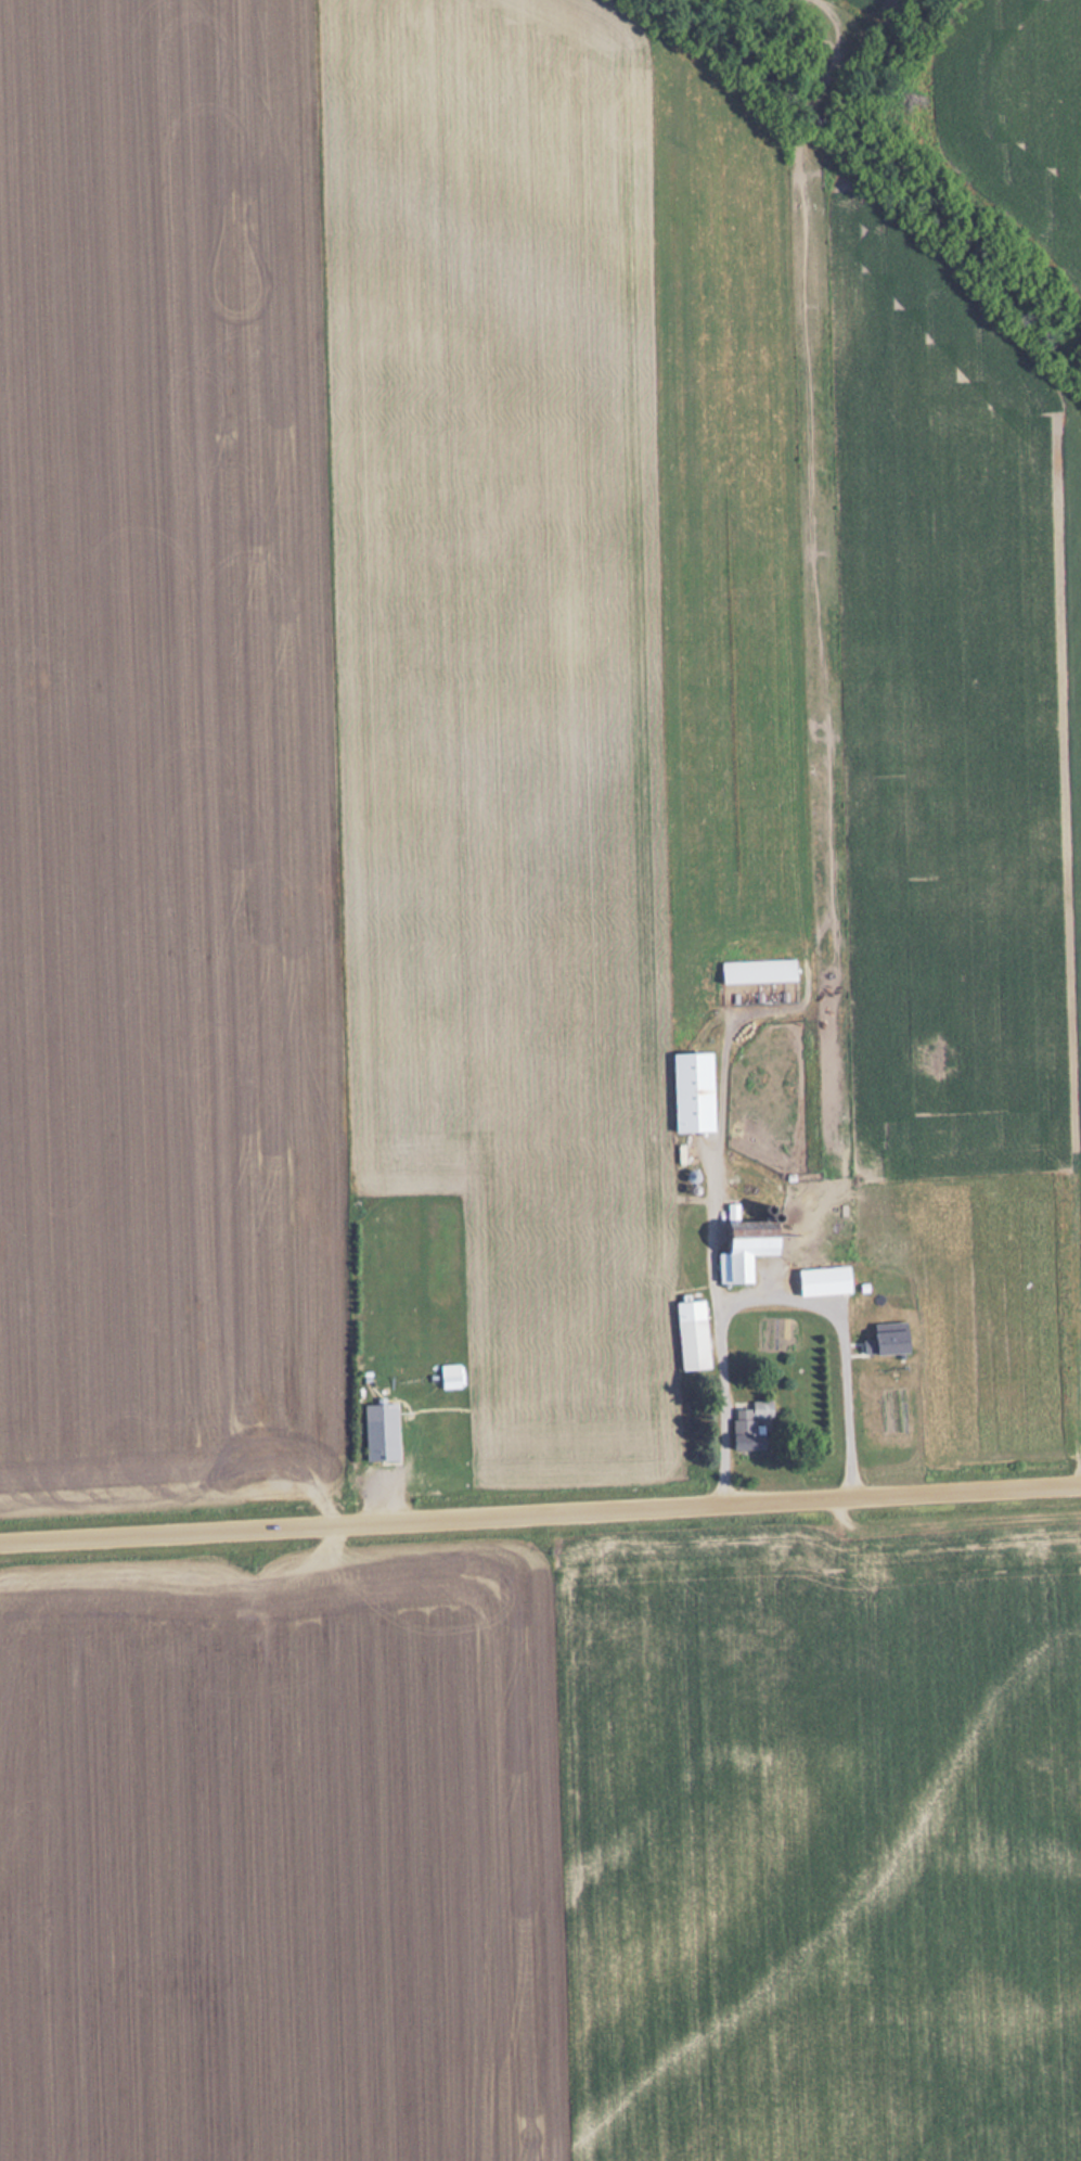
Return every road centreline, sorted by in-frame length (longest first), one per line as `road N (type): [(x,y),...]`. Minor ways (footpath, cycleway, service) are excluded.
road 1 (residential): [(0,1547),(1080,1488)]

